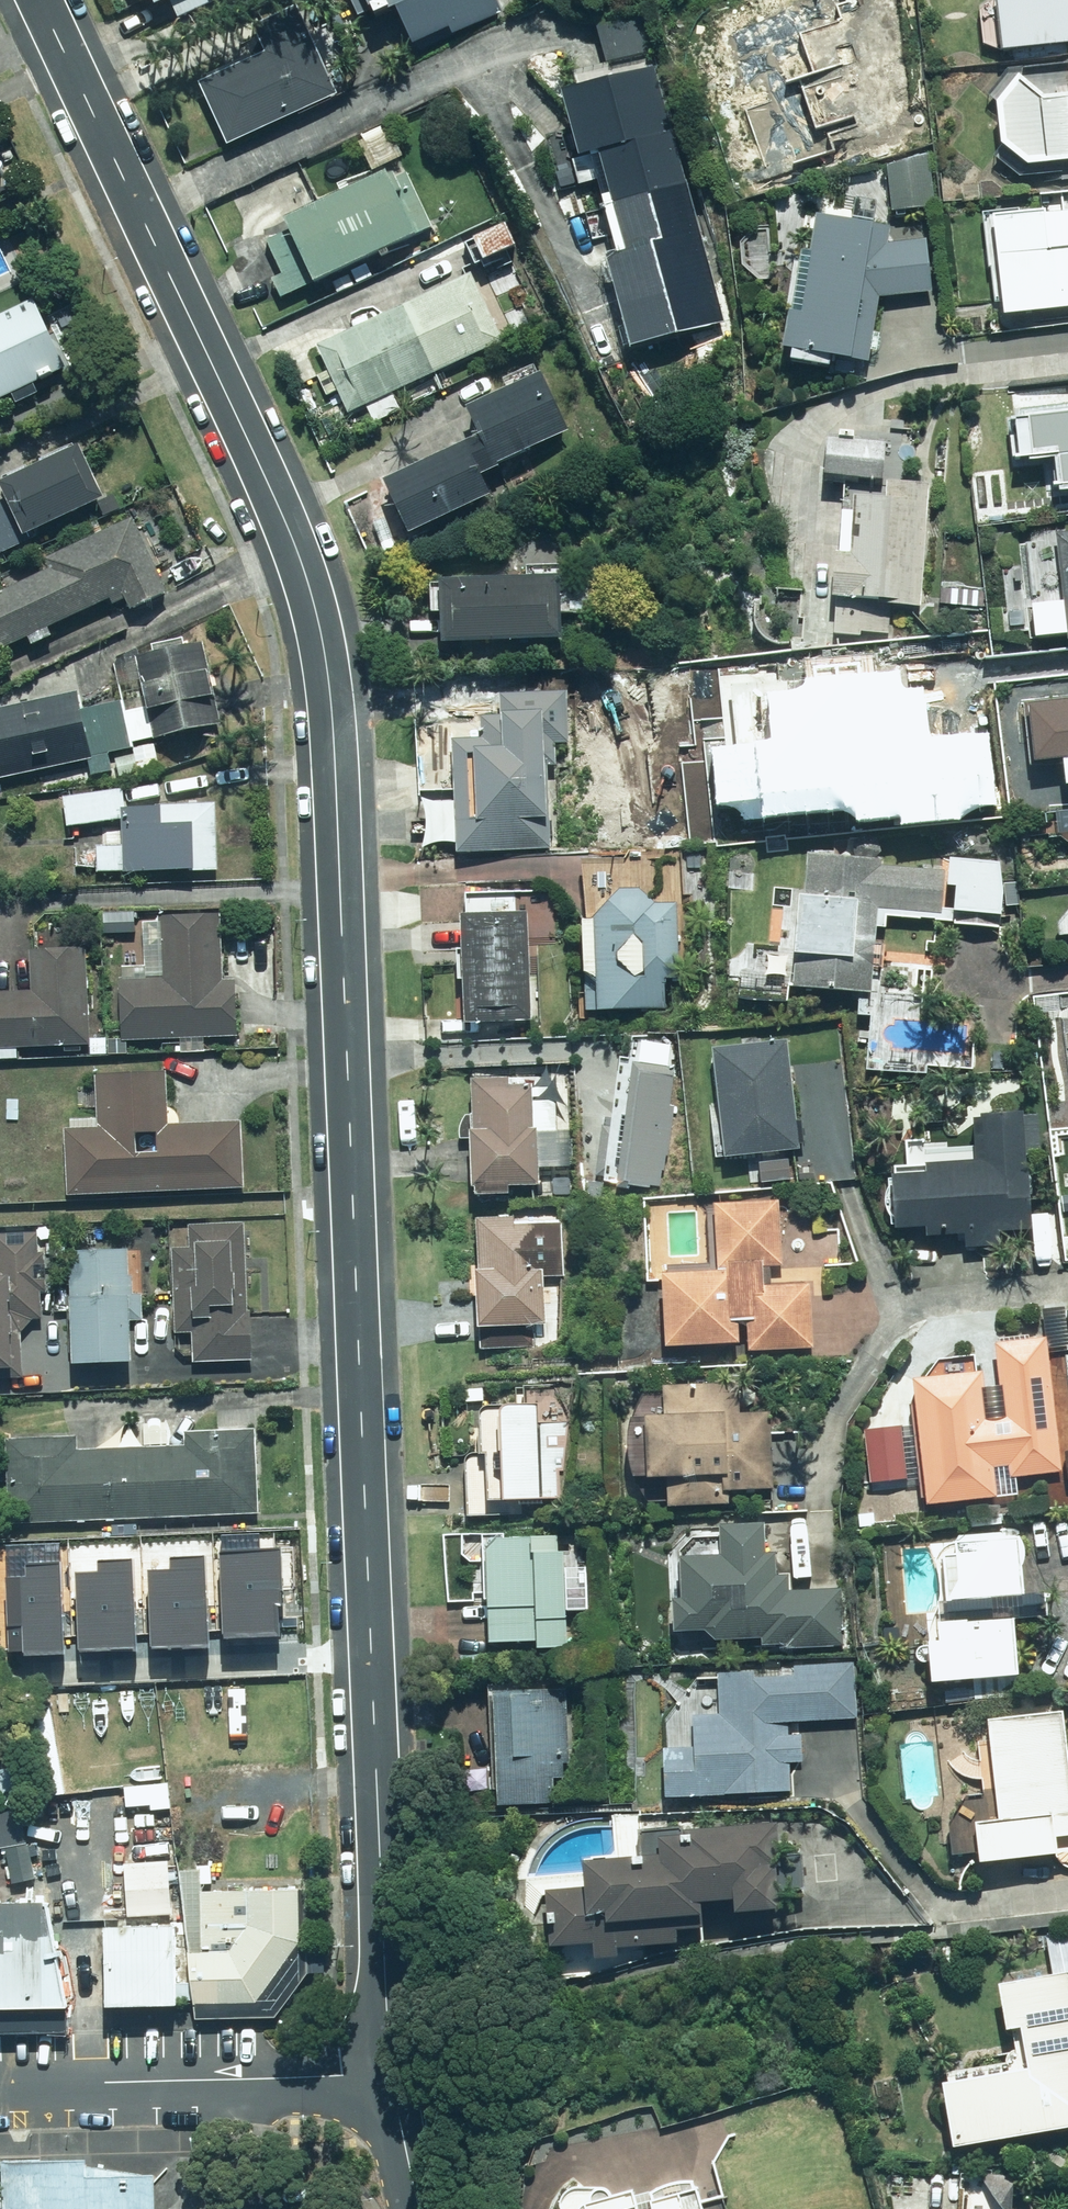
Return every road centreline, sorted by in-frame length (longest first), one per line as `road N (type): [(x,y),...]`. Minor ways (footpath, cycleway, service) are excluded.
road 1 (secondary): [(39,0),(292,529),(315,591),(331,684),(391,2075)]
road 2 (residential): [(0,2088),(391,2075)]
road 3 (secondary): [(421,2208),(391,2075)]

